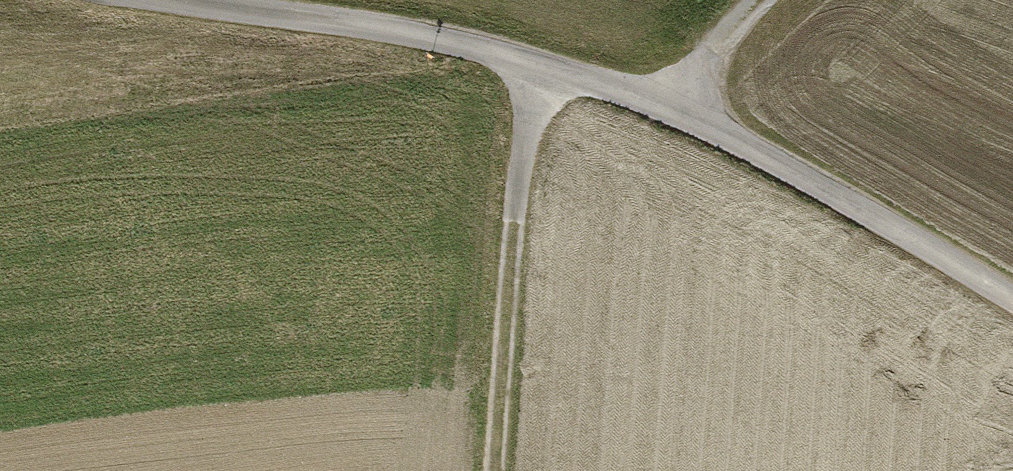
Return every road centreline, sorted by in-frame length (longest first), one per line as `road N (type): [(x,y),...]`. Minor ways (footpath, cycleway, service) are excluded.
road 1 (residential): [(1012,297),(670,103),(349,26),(176,0)]
road 2 (track): [(494,470),(525,66)]
road 3 (track): [(670,103),(773,0)]

